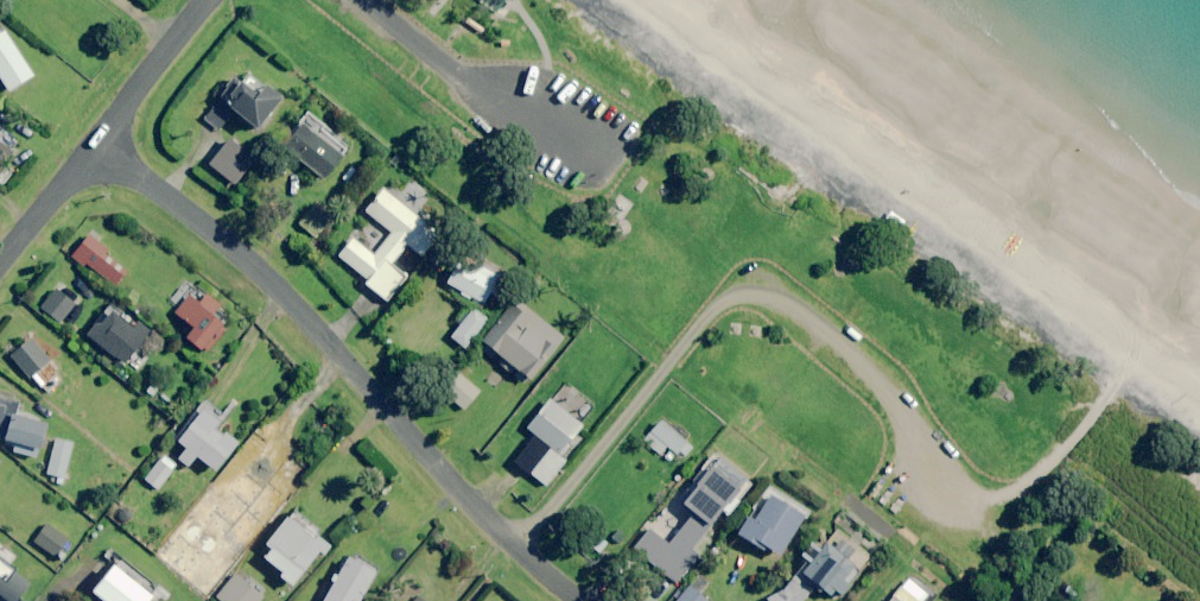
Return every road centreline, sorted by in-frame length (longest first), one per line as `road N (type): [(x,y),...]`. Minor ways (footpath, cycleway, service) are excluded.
road 1 (residential): [(99,140),(278,287),(477,512),(580,600)]
road 2 (residential): [(368,0),(595,170)]
road 3 (residential): [(99,140),(208,0)]
road 4 (secondary): [(0,267),(99,140)]

